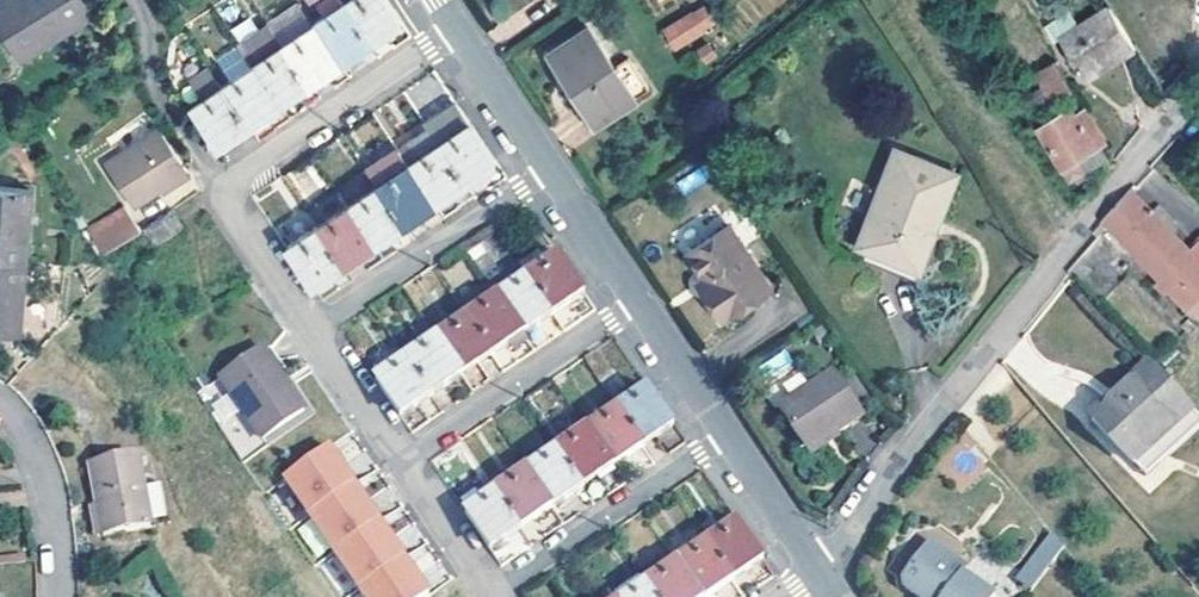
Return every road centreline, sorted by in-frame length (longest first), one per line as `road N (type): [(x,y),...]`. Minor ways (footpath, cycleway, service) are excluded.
road 1 (residential): [(817,578),(1198,89)]
road 2 (residential): [(228,200),(239,175),(457,30)]
road 3 (residential): [(402,462),(638,299)]
road 4 (residential): [(492,596),(728,436)]
road 5 (residential): [(314,329),(549,169)]
road 6 (residential): [(0,401),(33,442),(50,490),(62,596)]
road 7 (residential): [(817,578),(728,436)]
road 8 (residential): [(549,169),(457,30)]
road 9 (residential): [(728,436),(638,299)]
road 10 (residential): [(402,462),(492,596)]
road 11 (residential): [(314,329),(402,462)]
road 12 (residential): [(638,299),(549,169)]
road 13 (residential): [(228,200),(231,216),(314,329)]

